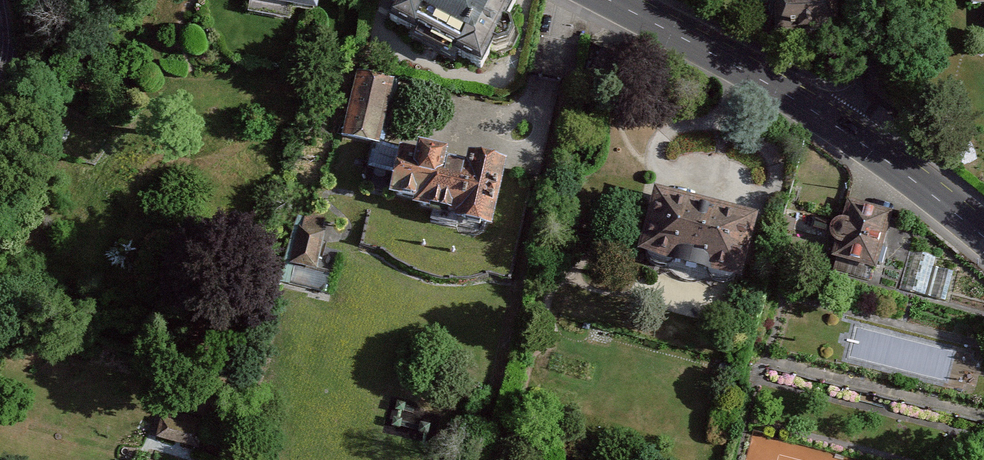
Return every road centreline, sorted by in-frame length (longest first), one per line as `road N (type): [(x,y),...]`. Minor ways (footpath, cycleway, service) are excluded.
road 1 (secondary): [(612,0),(857,138)]
road 2 (secondary): [(857,138),(983,239)]
road 3 (residential): [(870,0),(881,52),(857,138)]

